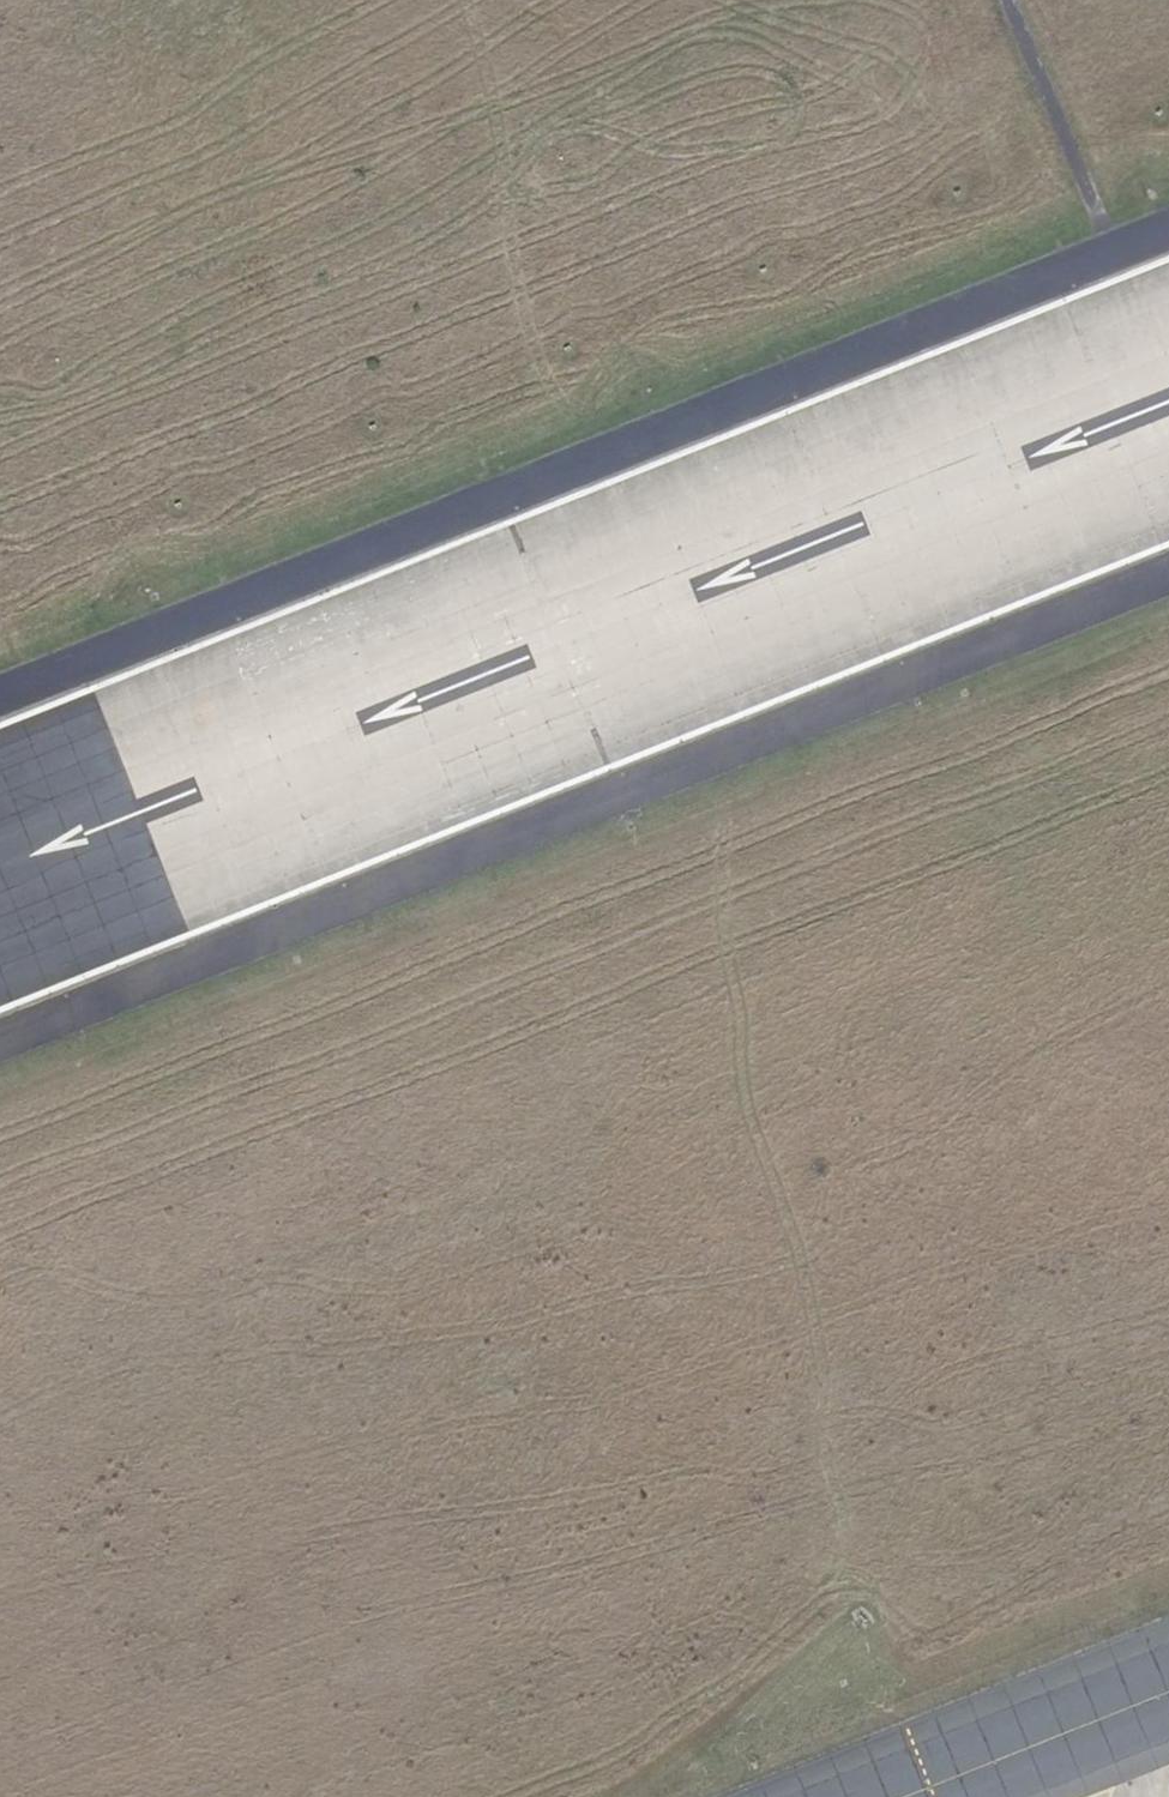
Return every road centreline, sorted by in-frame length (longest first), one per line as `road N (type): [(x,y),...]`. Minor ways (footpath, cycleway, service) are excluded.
road 1 (track): [(1006,0),(1085,191)]

